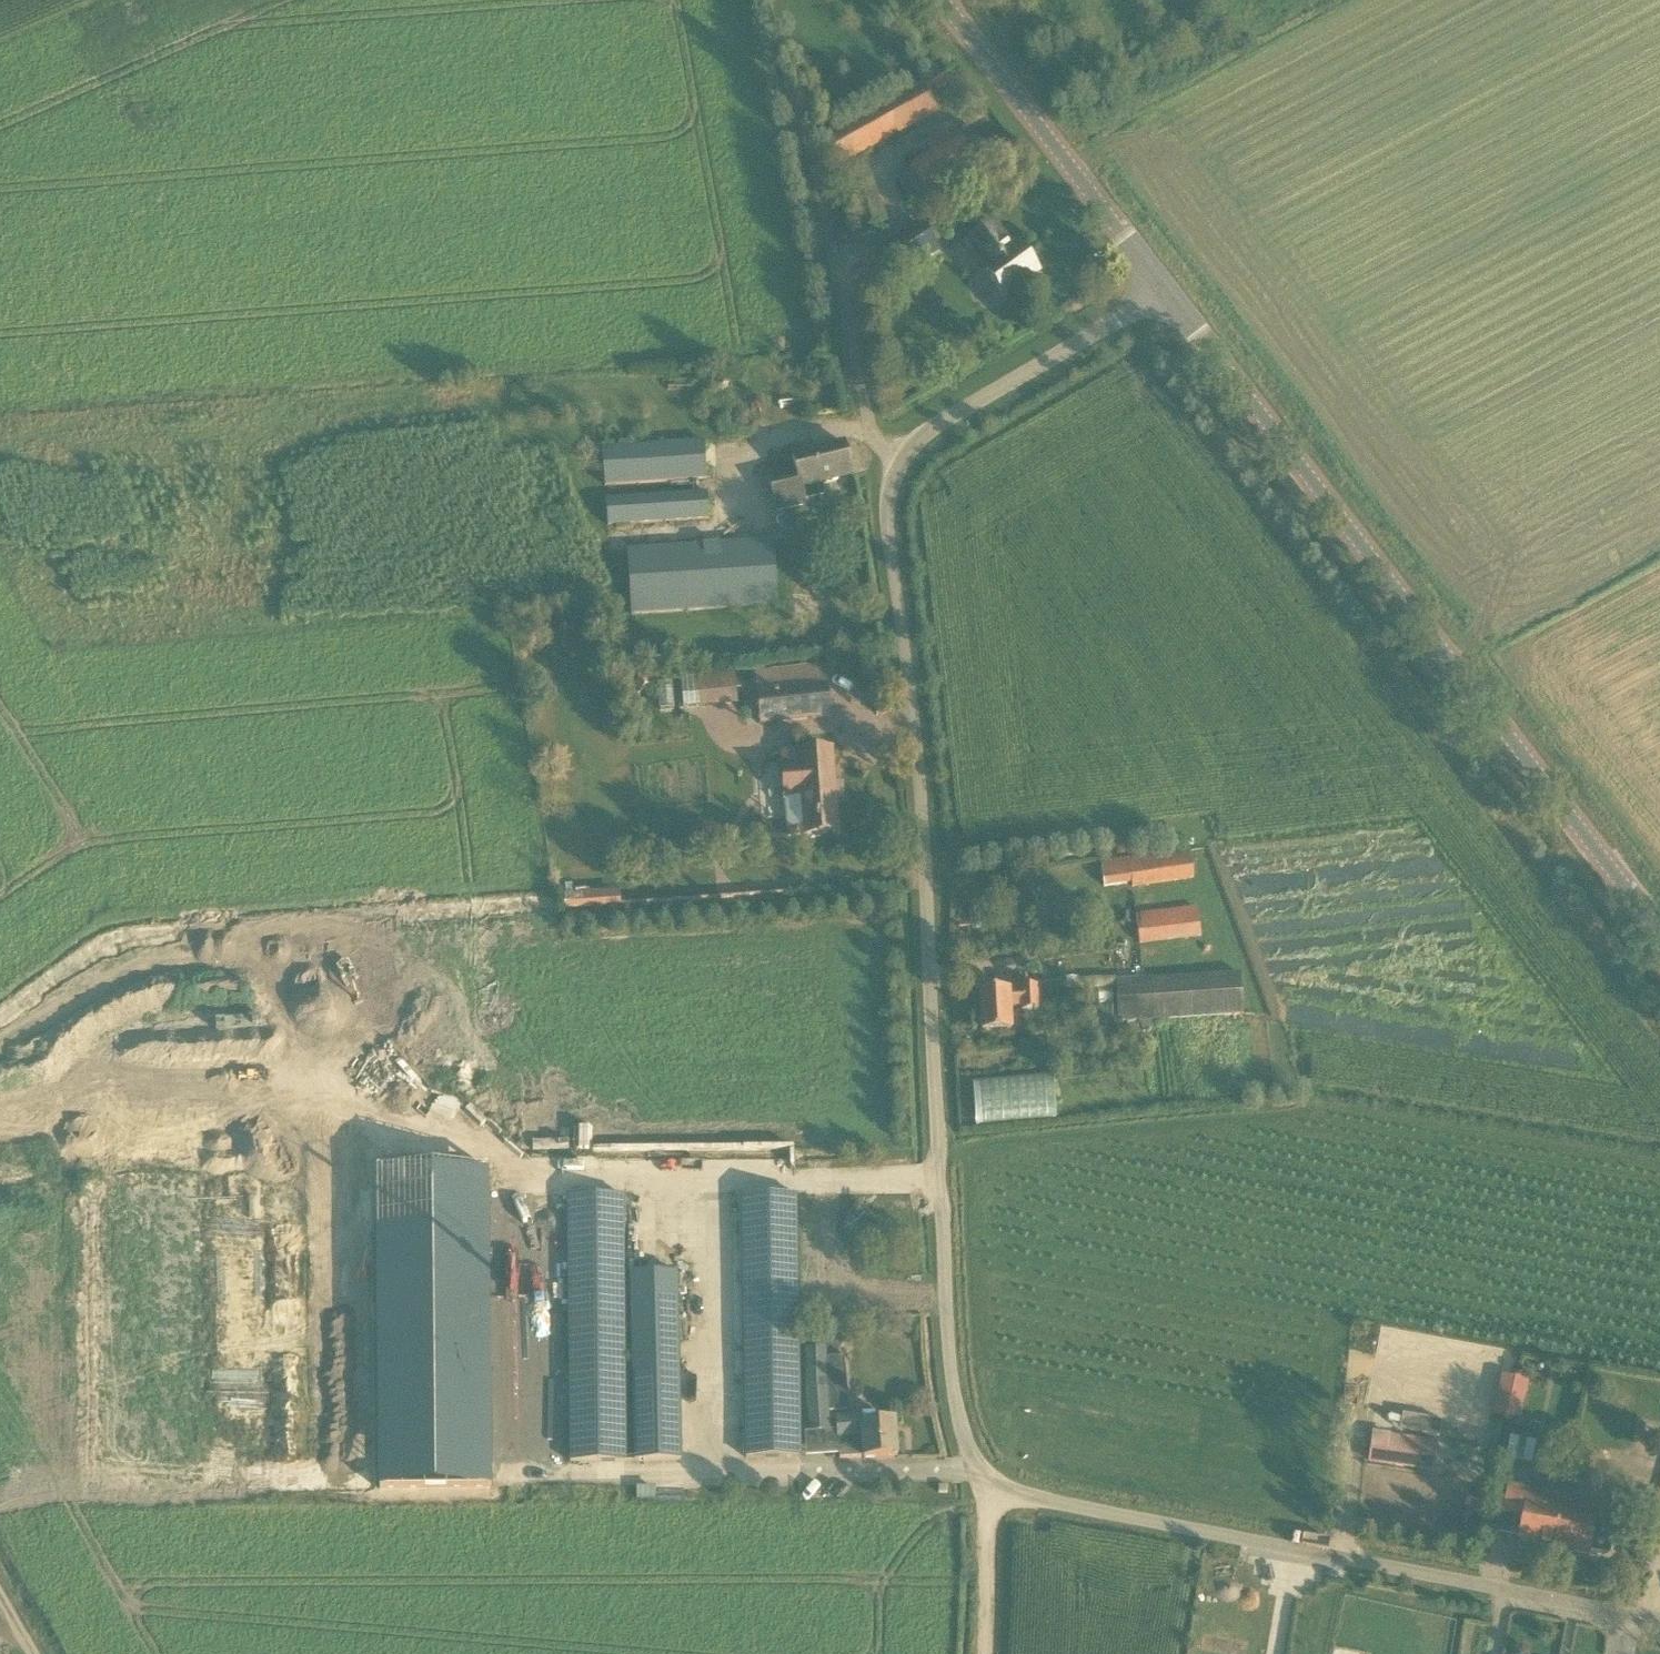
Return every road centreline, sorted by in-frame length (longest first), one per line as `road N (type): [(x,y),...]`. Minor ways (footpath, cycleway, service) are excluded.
road 1 (unclassified): [(1659,1619),(1040,1493),(972,1473),(950,1439),(924,1296),(918,721),(882,474),(916,443),(1152,287)]
road 2 (tertiary): [(1659,946),(1152,287)]
road 3 (tertiary): [(1152,287),(1090,193),(933,0)]
road 4 (track): [(986,1477),(994,1516),(982,1653)]

